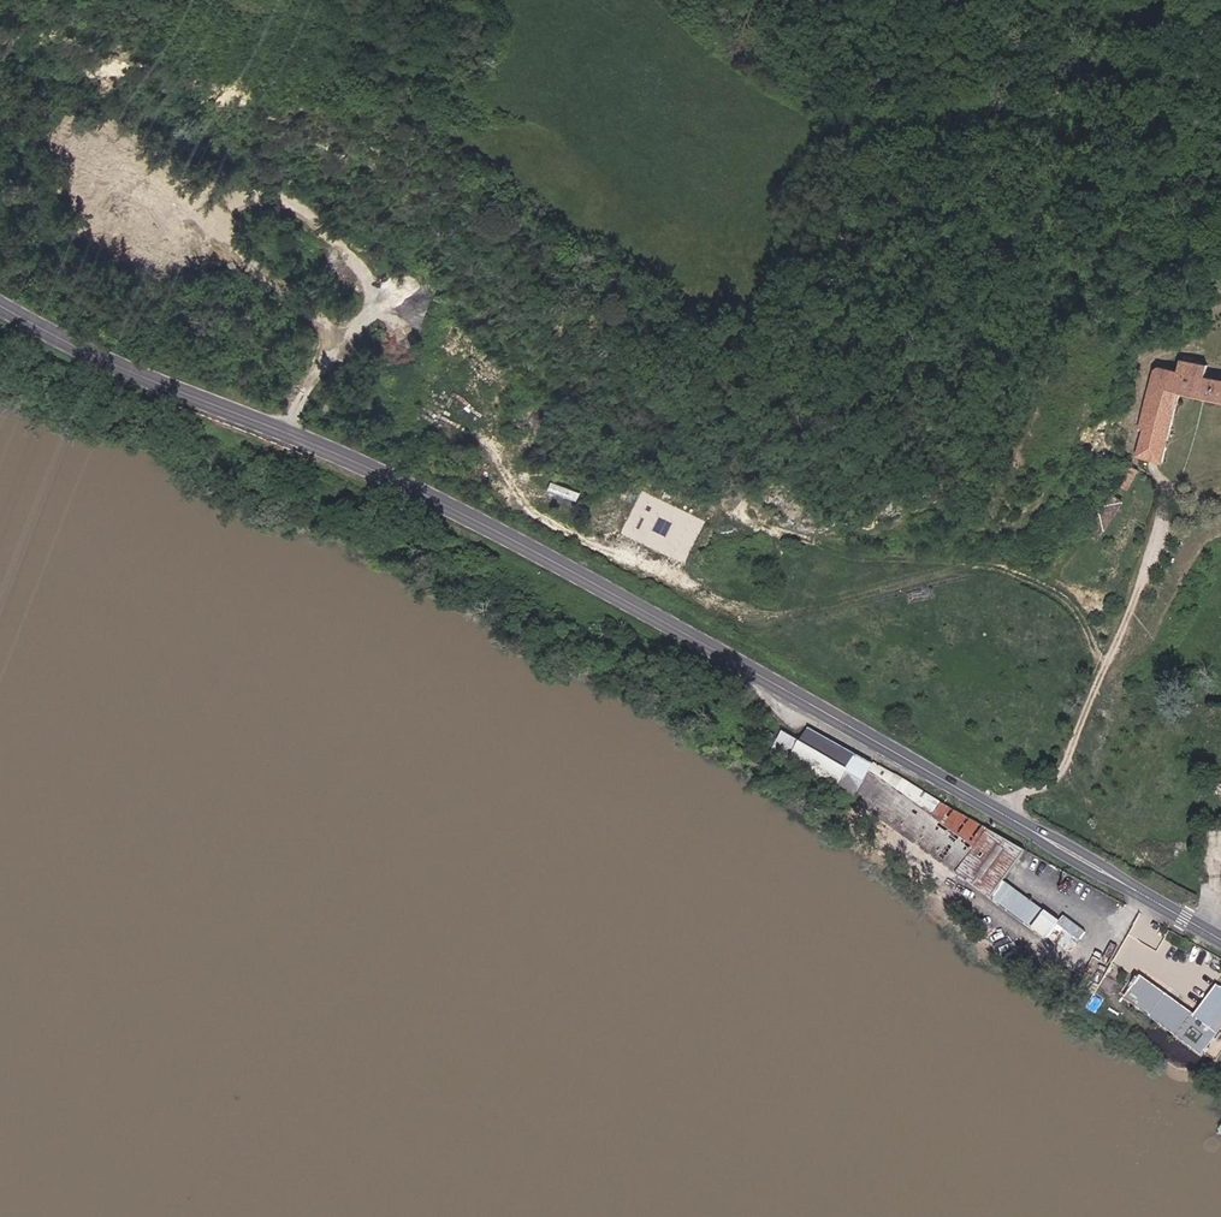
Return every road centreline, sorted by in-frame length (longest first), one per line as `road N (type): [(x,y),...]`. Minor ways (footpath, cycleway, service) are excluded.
road 1 (primary): [(0,306),(81,350),(372,471),(513,542),(1220,940)]

